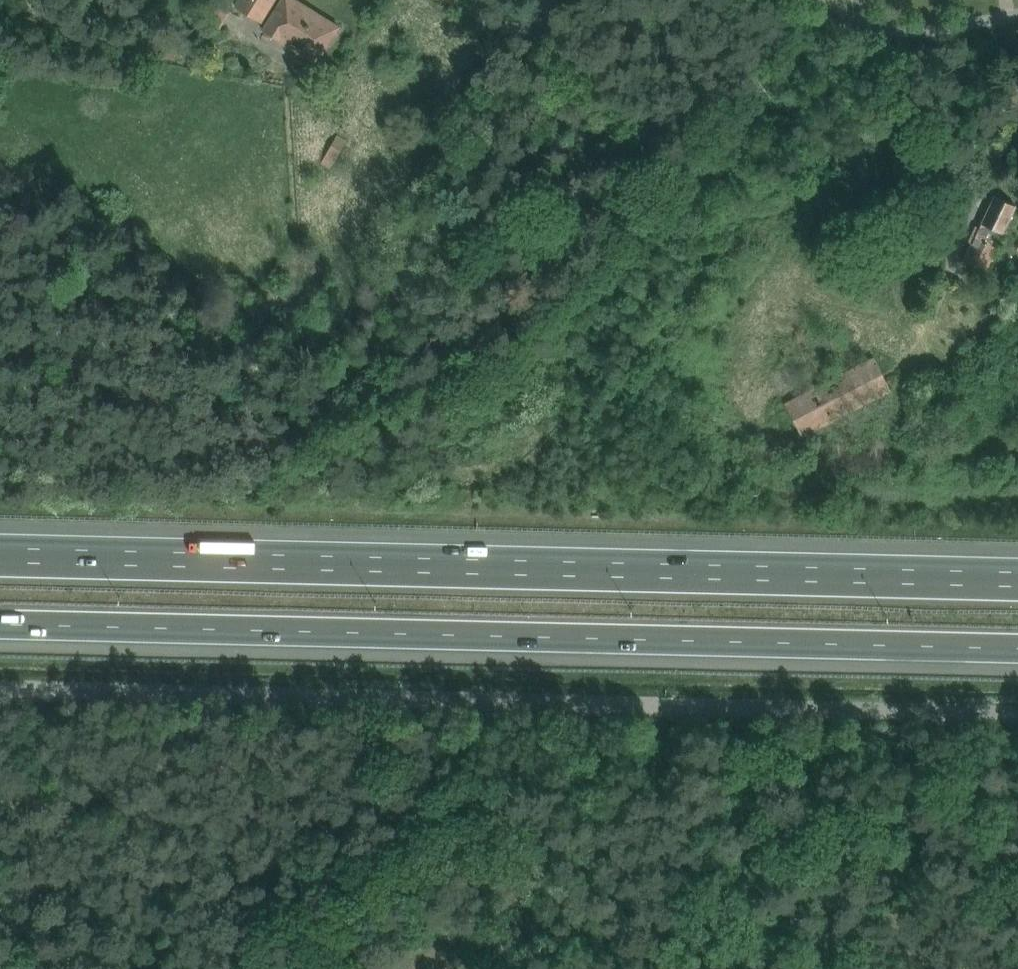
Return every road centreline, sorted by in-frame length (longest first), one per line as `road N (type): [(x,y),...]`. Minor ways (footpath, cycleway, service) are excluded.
road 1 (motorway): [(1017,577),(0,552)]
road 2 (unclassified): [(0,688),(1017,713)]
road 3 (motorway): [(0,626),(1017,649)]

